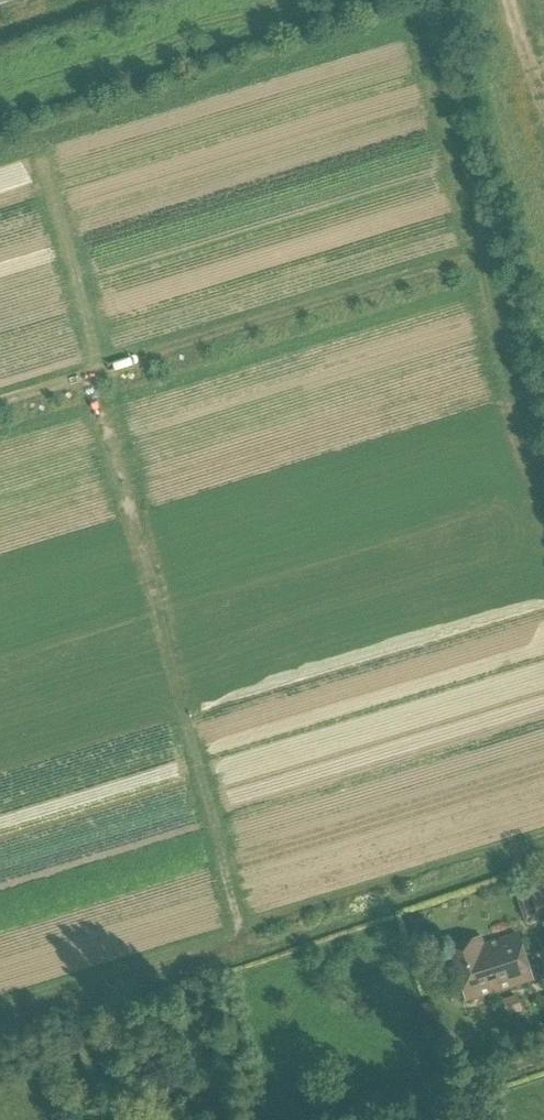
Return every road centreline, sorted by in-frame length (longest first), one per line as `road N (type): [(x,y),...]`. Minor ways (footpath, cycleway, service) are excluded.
road 1 (unclassified): [(284,1119),(413,1079)]

